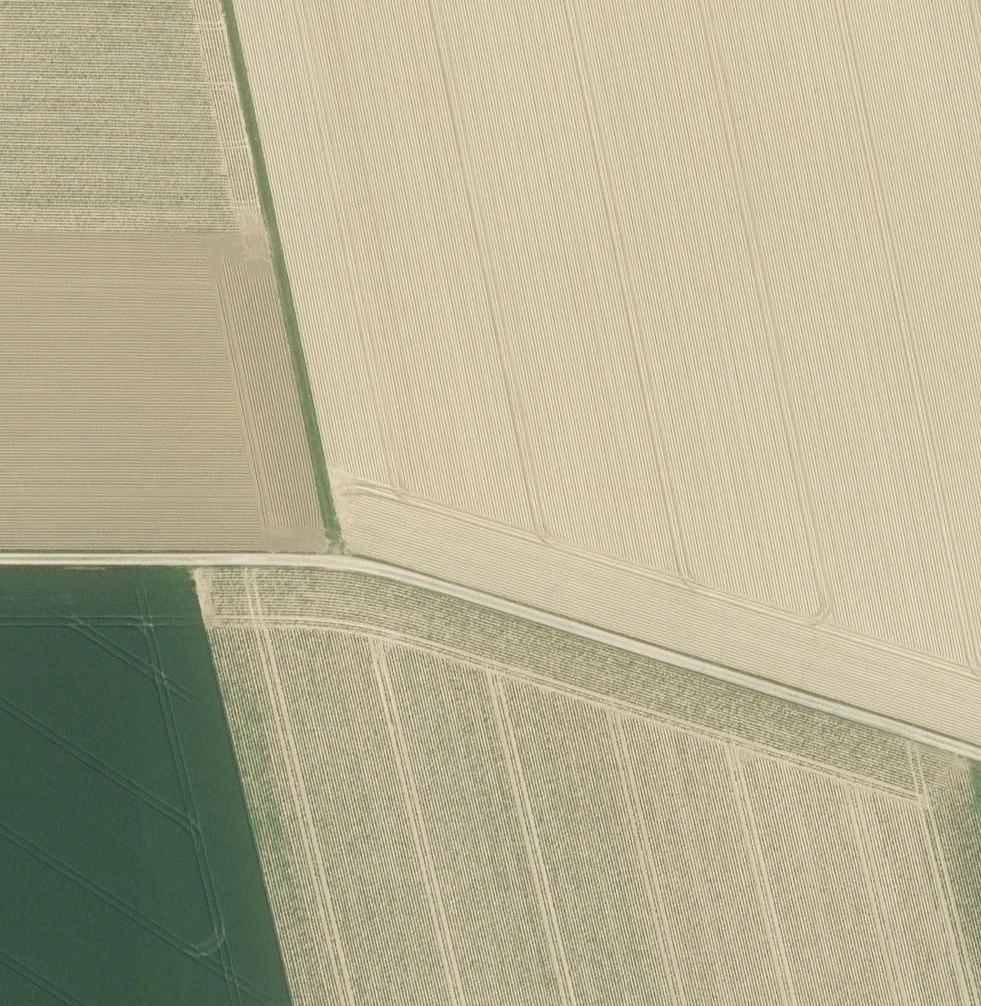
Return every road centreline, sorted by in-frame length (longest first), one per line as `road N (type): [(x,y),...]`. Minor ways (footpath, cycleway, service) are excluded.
road 1 (track): [(980,757),(334,563)]
road 2 (track): [(226,0),(334,563)]
road 3 (track): [(334,563),(0,558)]

